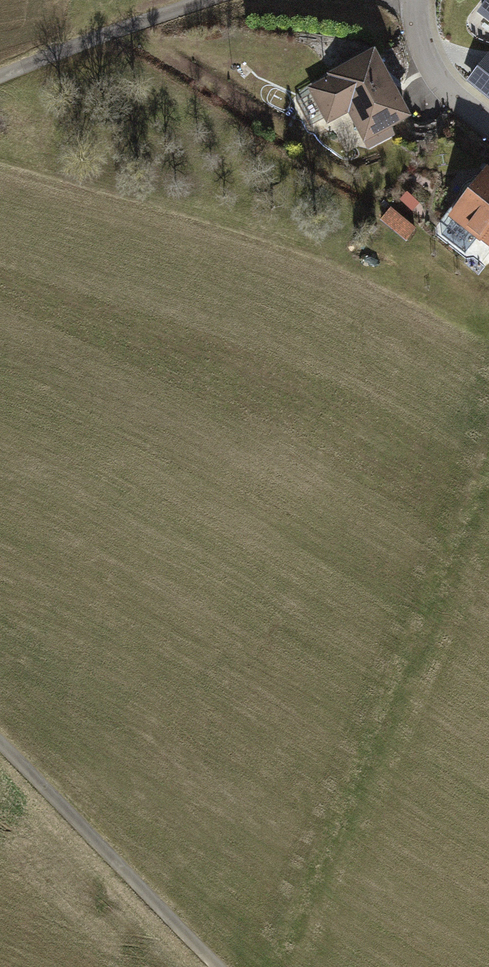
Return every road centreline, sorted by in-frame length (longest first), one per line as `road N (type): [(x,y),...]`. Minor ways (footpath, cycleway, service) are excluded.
road 1 (track): [(276,966),(488,410),(488,333)]
road 2 (track): [(223,966),(0,743)]
road 3 (track): [(0,82),(219,0)]
road 4 (residential): [(415,0),(423,44),(463,102),(488,122)]

